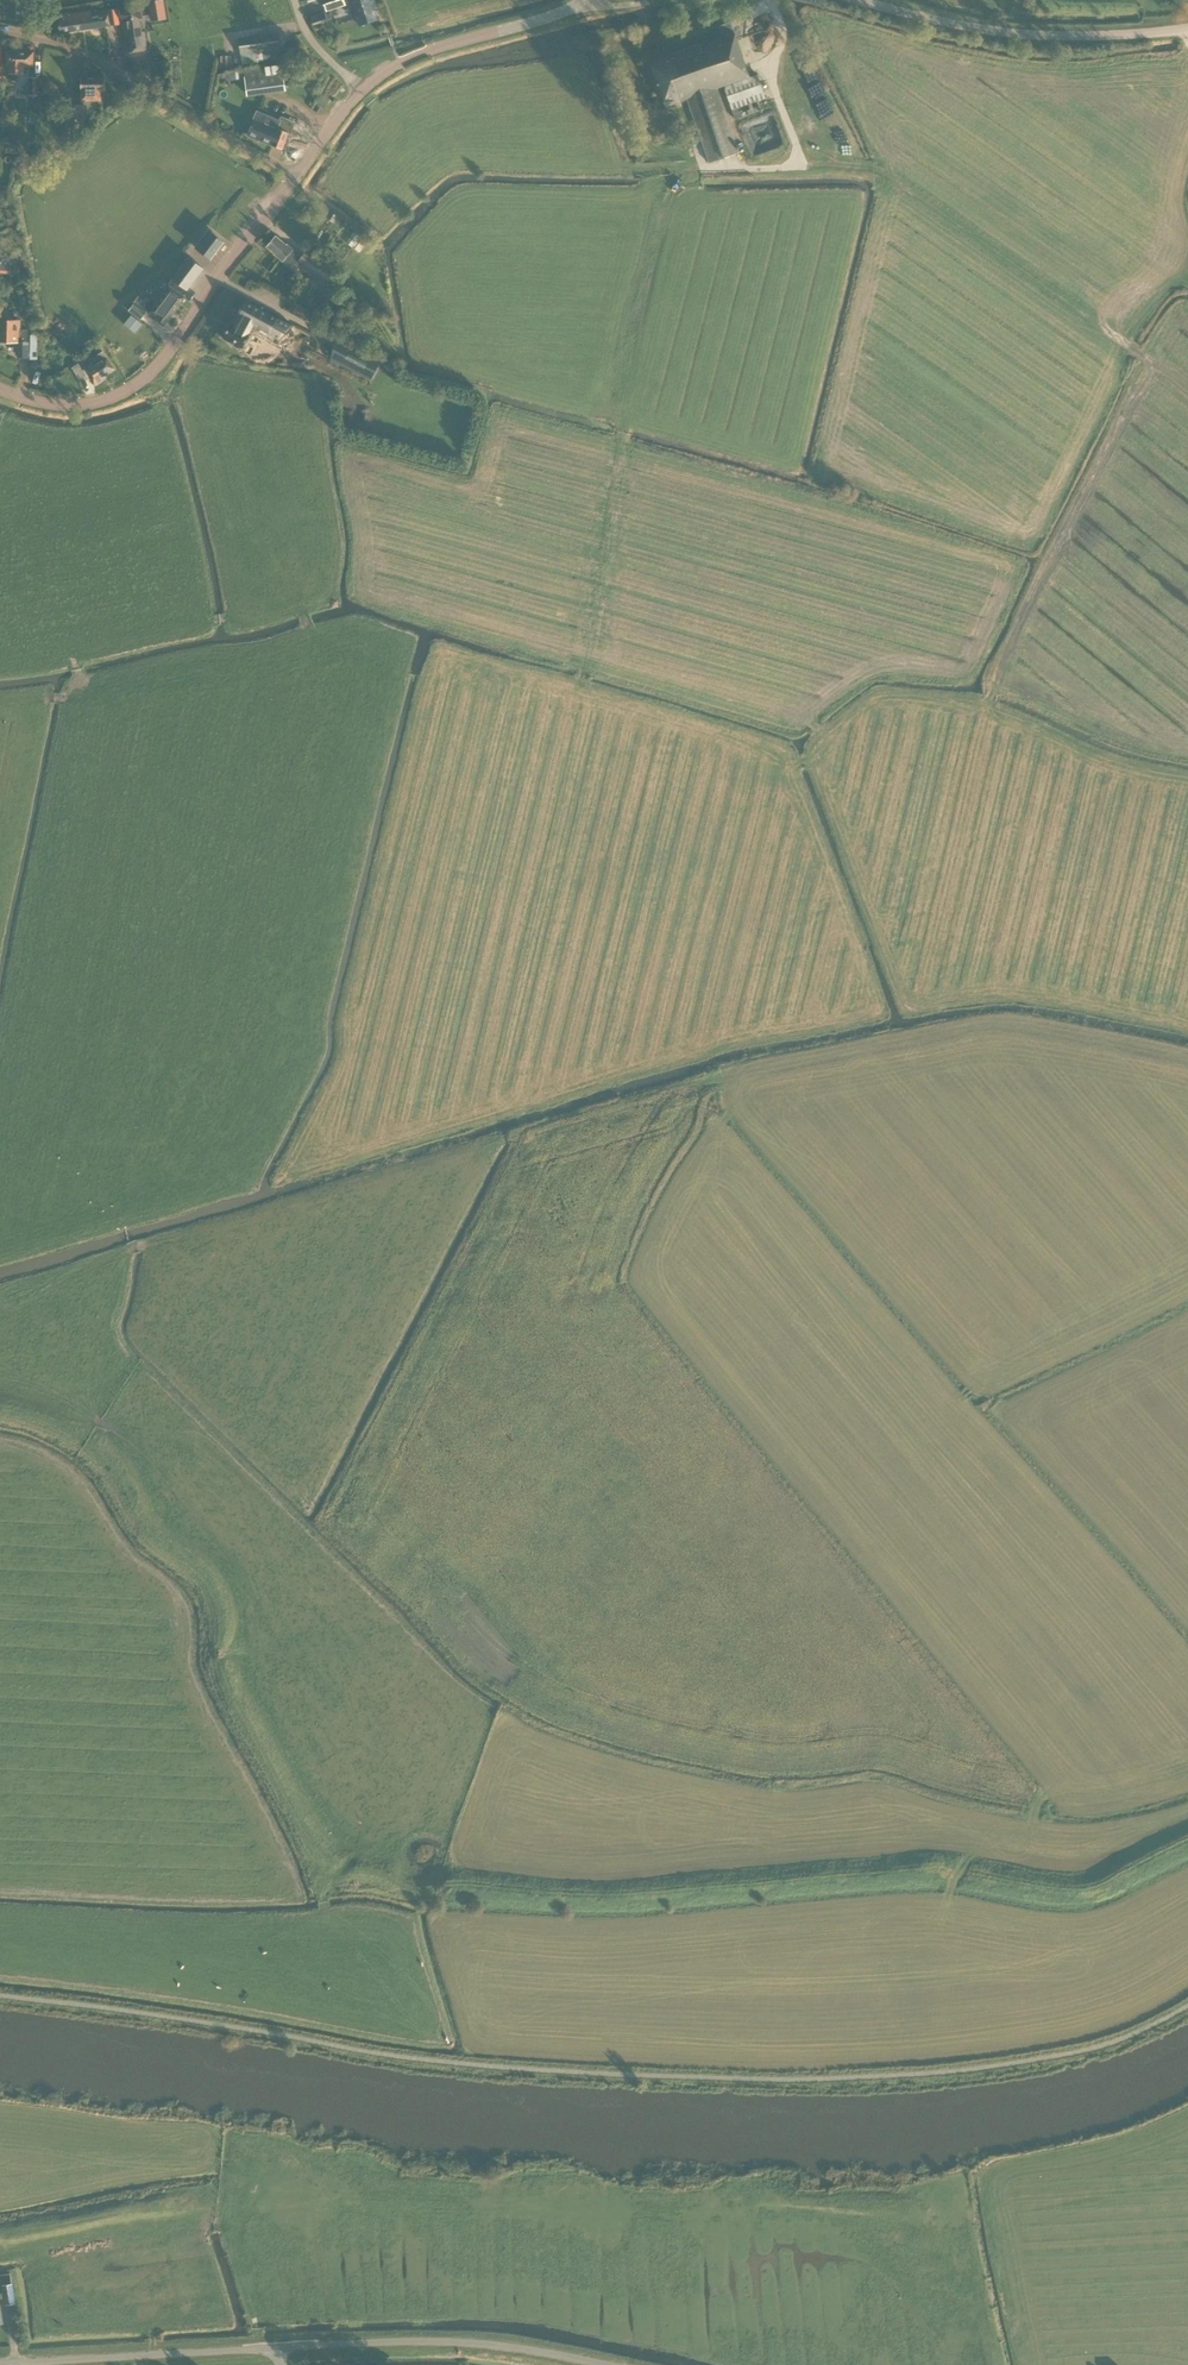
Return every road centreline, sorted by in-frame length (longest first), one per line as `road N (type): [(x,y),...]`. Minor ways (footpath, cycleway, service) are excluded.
road 1 (unclassified): [(601,2364),(421,2342),(0,2364)]
road 2 (tertiary): [(0,389),(80,405),(130,389),(171,350),(298,175)]
road 3 (unclassified): [(298,175),(94,58),(0,32)]
road 4 (unclassified): [(1187,27),(1047,35),(861,0)]
road 5 (tertiary): [(364,89),(411,58),(583,0)]

